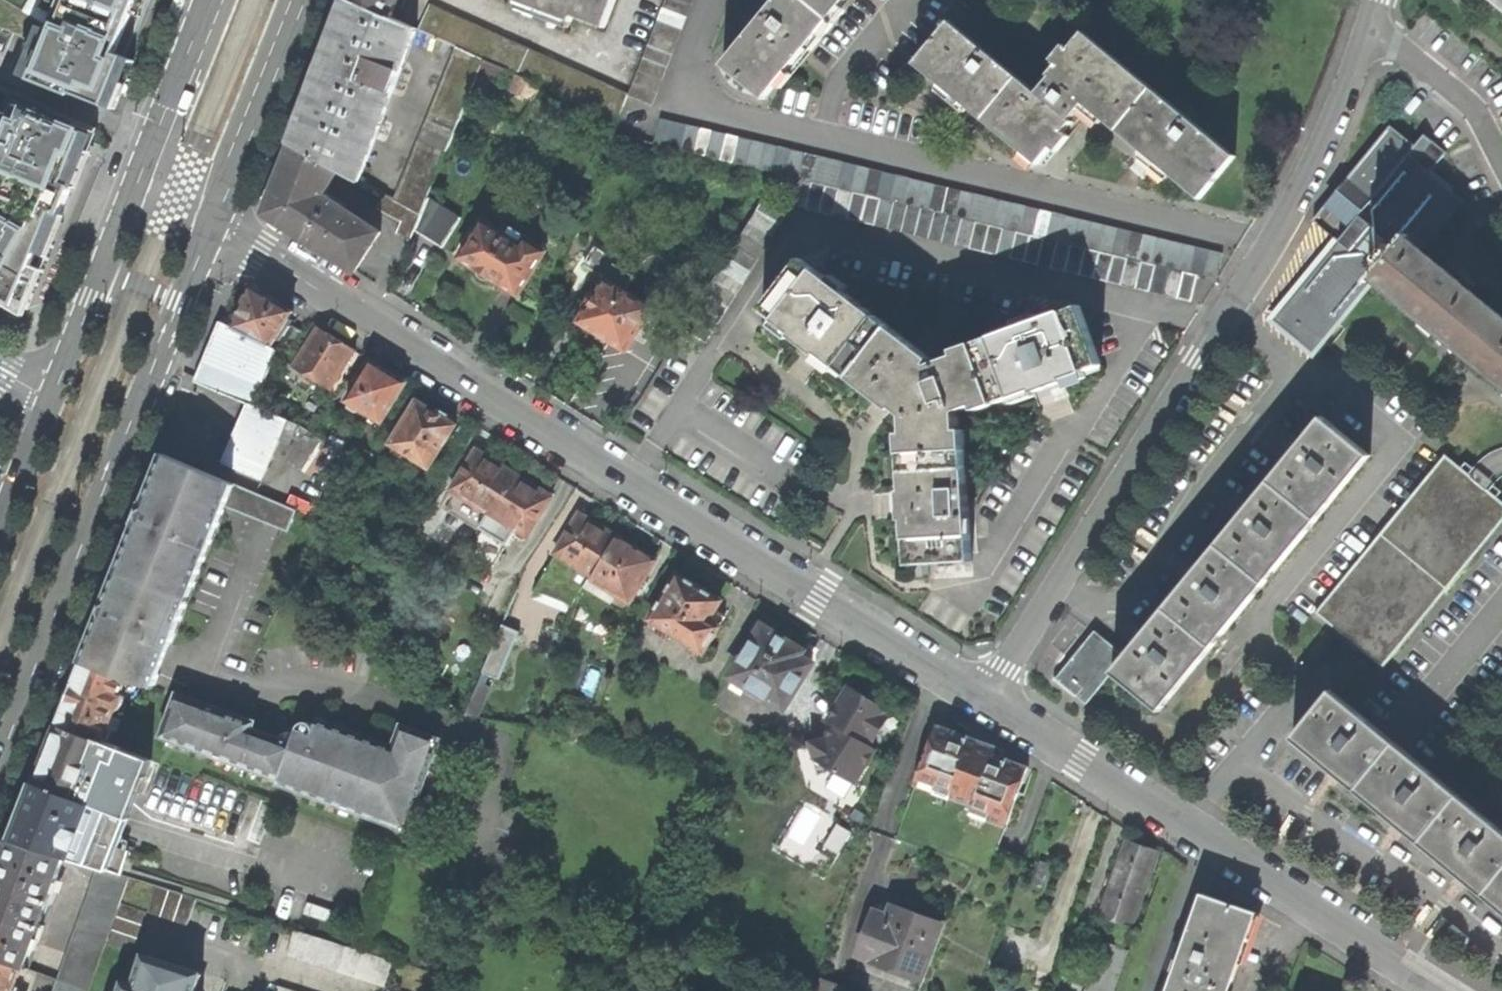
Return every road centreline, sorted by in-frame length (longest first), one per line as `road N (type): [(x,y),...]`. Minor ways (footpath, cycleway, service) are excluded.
road 1 (residential): [(205,223),(985,702)]
road 2 (residential): [(1271,244),(715,113),(693,89),(689,58),(711,0)]
road 3 (secondary): [(0,747),(205,223)]
road 4 (residential): [(985,702),(1446,990)]
road 5 (residential): [(1271,244),(985,702)]
road 6 (residential): [(1370,23),(1326,138),(1271,244)]
road 7 (secondary): [(205,223),(290,0)]
road 8 (secondary): [(135,192),(51,400)]
road 9 (secondary): [(209,0),(135,192)]
road 10 (residential): [(1370,23),(1469,103),(1501,159)]
road 11 (secondary): [(51,400),(0,528)]

